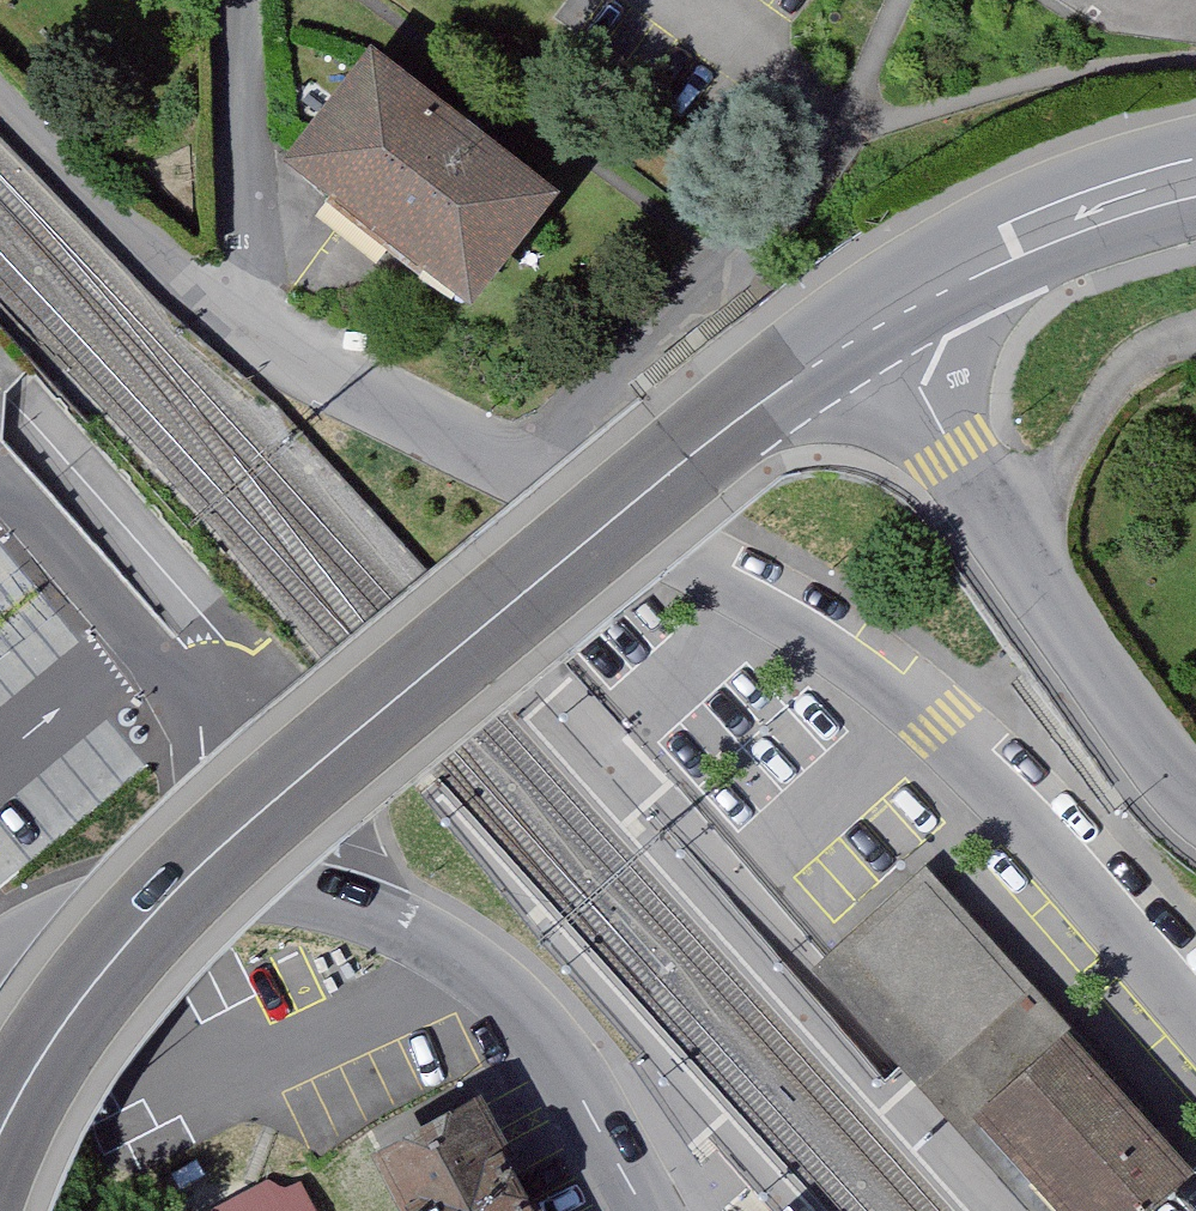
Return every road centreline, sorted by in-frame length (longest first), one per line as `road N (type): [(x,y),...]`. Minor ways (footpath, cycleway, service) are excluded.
road 1 (secondary): [(871,350),(721,456),(175,907),(61,1044),(0,1166)]
road 2 (residential): [(1195,1012),(912,707),(523,469)]
road 3 (tertiary): [(0,968),(154,891),(270,893),(389,926),(535,1017),(647,1210)]
road 4 (residential): [(523,469),(741,283),(837,129),(674,0)]
road 5 (residential): [(871,350),(959,452),(1027,574),(1195,818)]
road 6 (secondary): [(1195,180),(1018,248),(871,350)]
road 7 (residential): [(237,322),(0,101)]
road 8 (residential): [(523,469),(346,391),(237,322)]
road 9 (residential): [(236,0),(237,322)]

